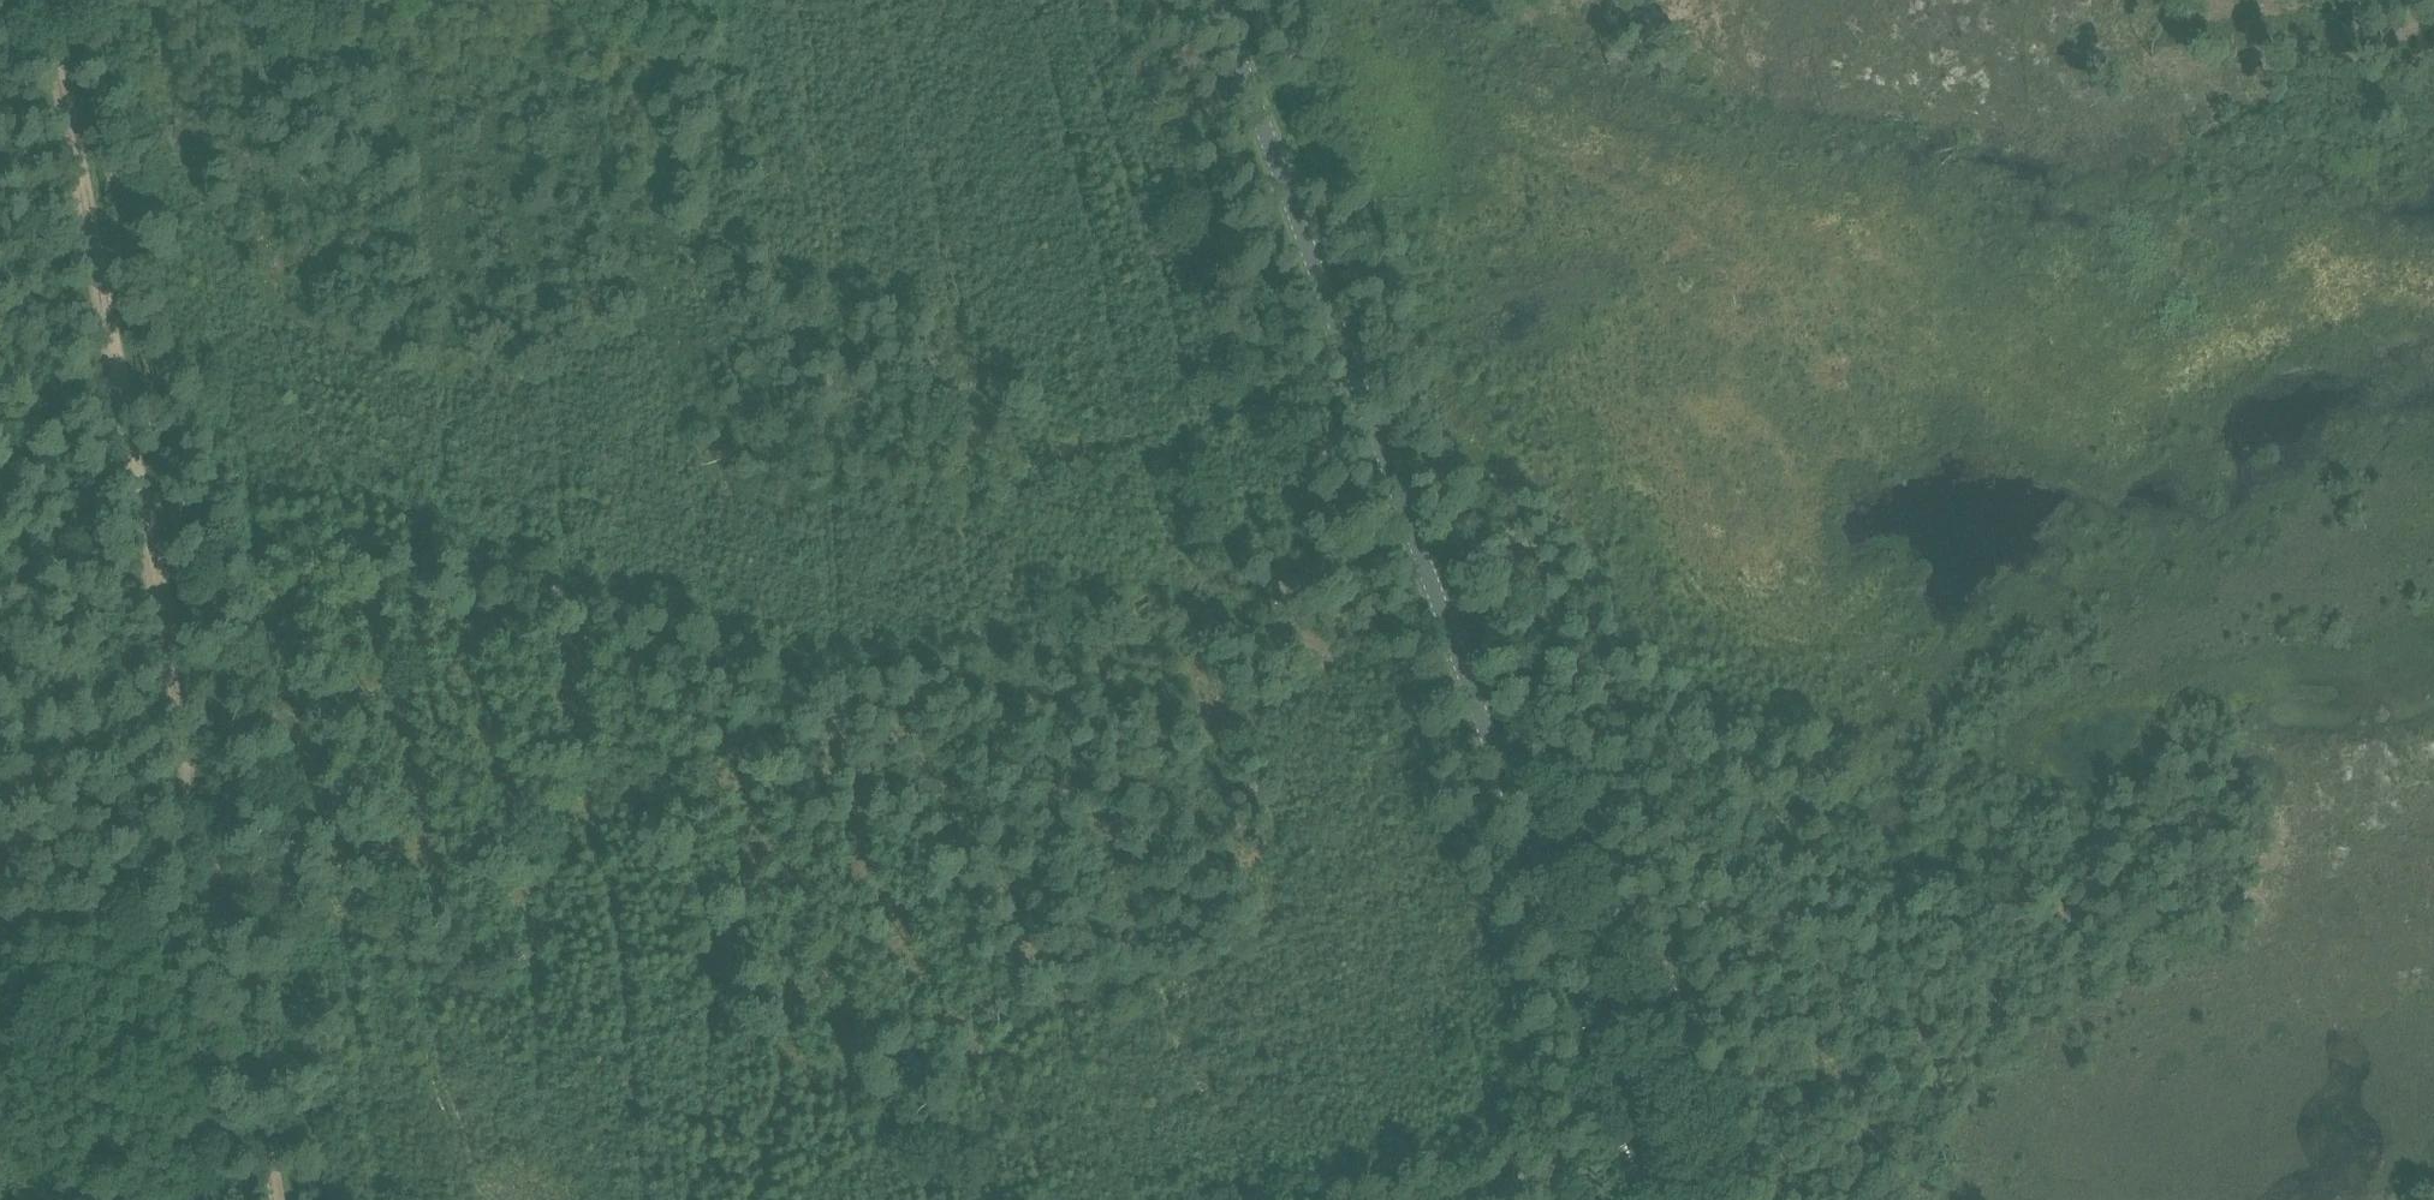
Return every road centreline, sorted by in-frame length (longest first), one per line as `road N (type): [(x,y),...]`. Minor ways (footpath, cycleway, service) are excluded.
road 1 (tertiary): [(1641,1147),(1216,0)]
road 2 (track): [(276,1199),(47,0)]
road 3 (unclassified): [(1498,1199),(1641,1147)]

